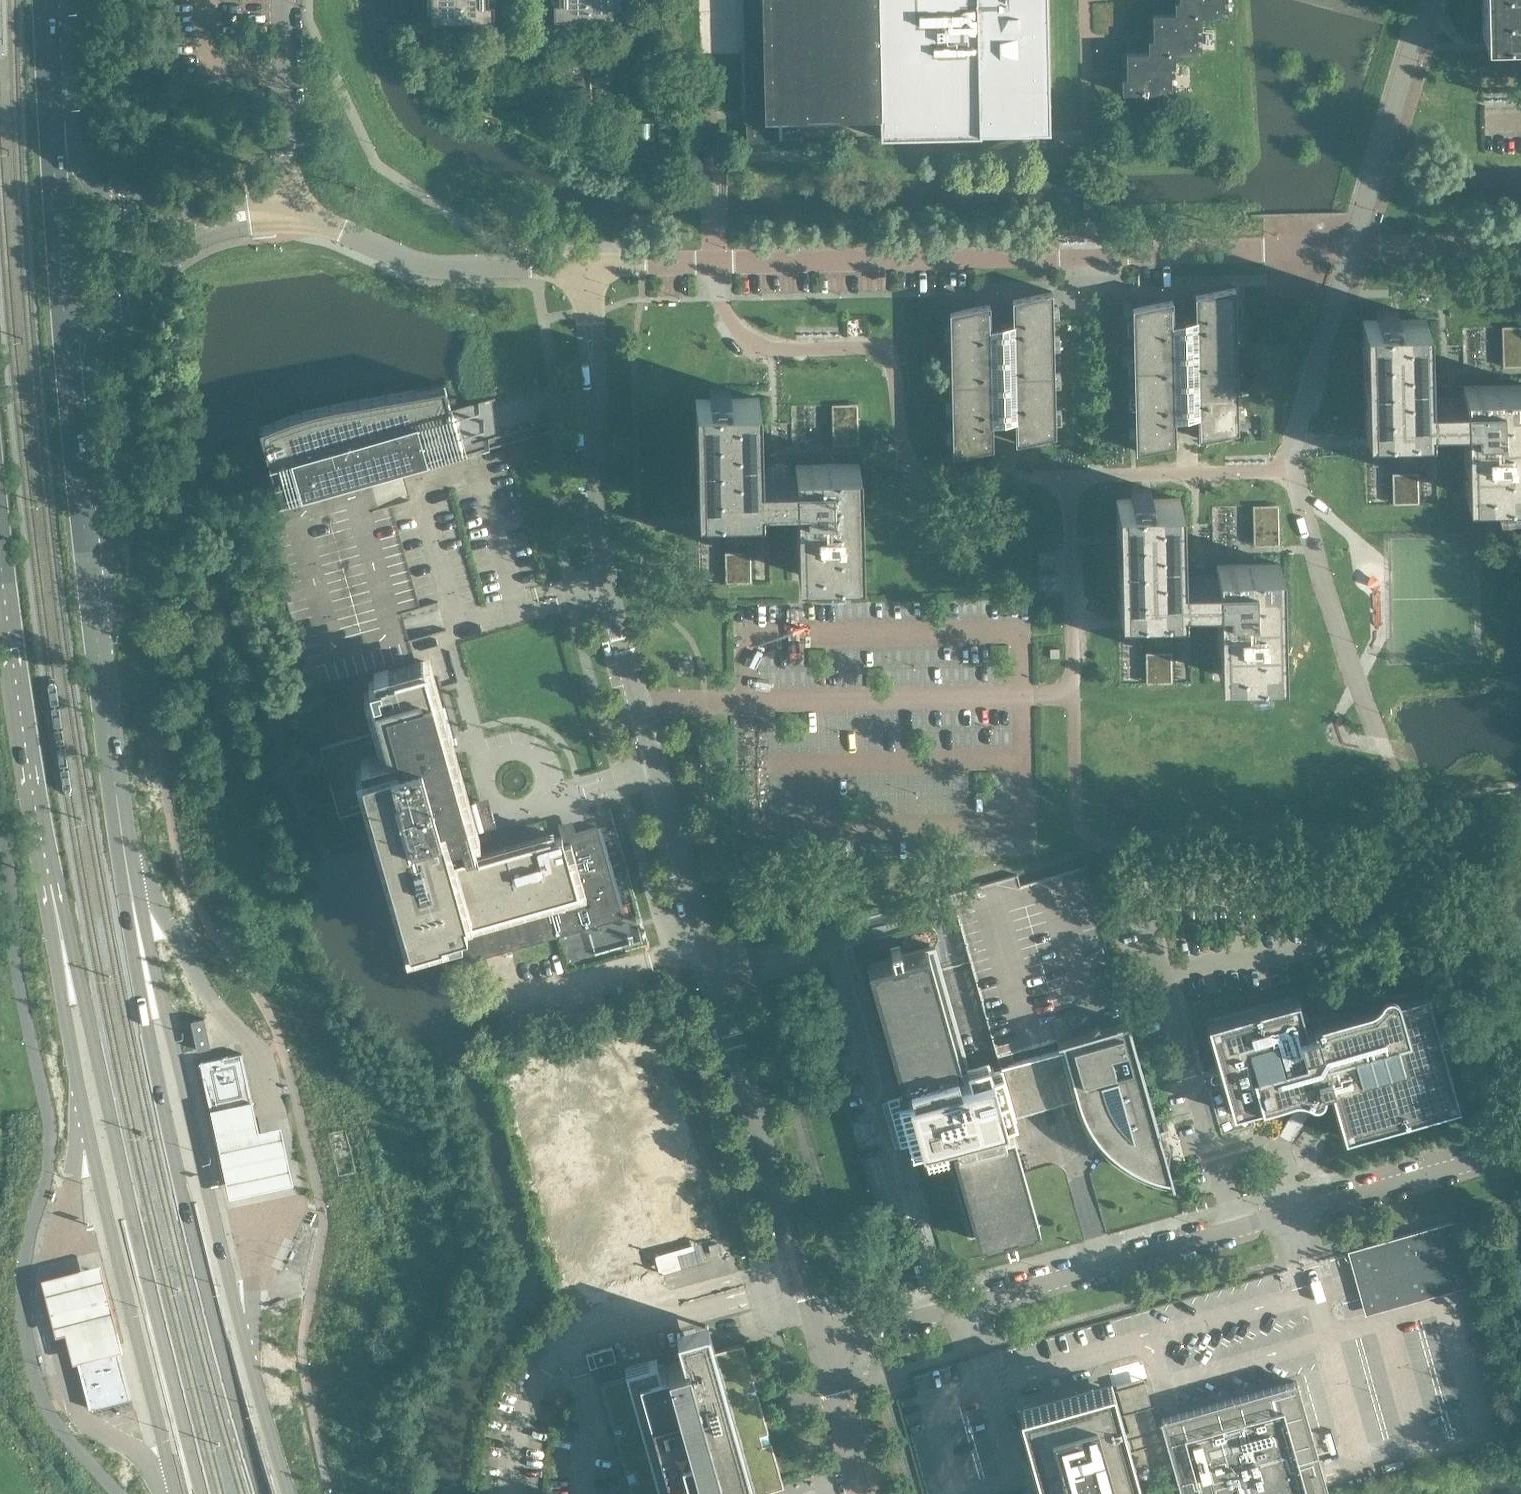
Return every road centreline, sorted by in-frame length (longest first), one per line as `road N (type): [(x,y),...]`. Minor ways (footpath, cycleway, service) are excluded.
road 1 (unclassified): [(822,1346),(601,554),(580,267)]
road 2 (unclassified): [(822,1346),(1520,1148)]
road 3 (unclassified): [(715,262),(1353,249)]
road 4 (secondary): [(288,1493),(128,887)]
road 5 (secondary): [(263,1493),(147,1031),(128,887)]
road 6 (secondary): [(59,910),(198,1493)]
road 7 (secondary): [(59,910),(83,1115),(174,1493)]
road 8 (residential): [(715,262),(726,318),(752,343),(891,352),(904,455),(918,478),(1071,474)]
road 9 (secondary): [(128,887),(73,391)]
road 10 (residential): [(1285,469),(1341,644),(1420,811)]
road 11 (secondary): [(0,565),(59,910)]
road 12 (unclassified): [(287,214),(325,218),(408,255),(465,266),(580,267)]
road 13 (secondary): [(73,391),(147,274),(233,228),(287,214)]
road 14 (residential): [(1028,694),(1075,691),(1071,474)]
road 15 (secondary): [(287,214),(130,207),(53,133)]
road 16 (residential): [(1353,249),(1427,0)]
road 17 (secondary): [(73,391),(53,133)]
road 18 (residential): [(1285,469),(1353,249)]
road 19 (residential): [(1071,474),(1285,469)]
road 20 (unclassified): [(283,0),(287,214)]
road 21 (residential): [(714,159),(711,114),(657,0)]
road 22 (unclassified): [(1353,249),(1520,244)]
road 23 (unclassified): [(863,1493),(822,1346)]
road 24 (residential): [(1086,0),(1090,148)]
road 25 (unclassified): [(580,267),(715,262)]
road 26 (secondary): [(53,133),(43,0)]

